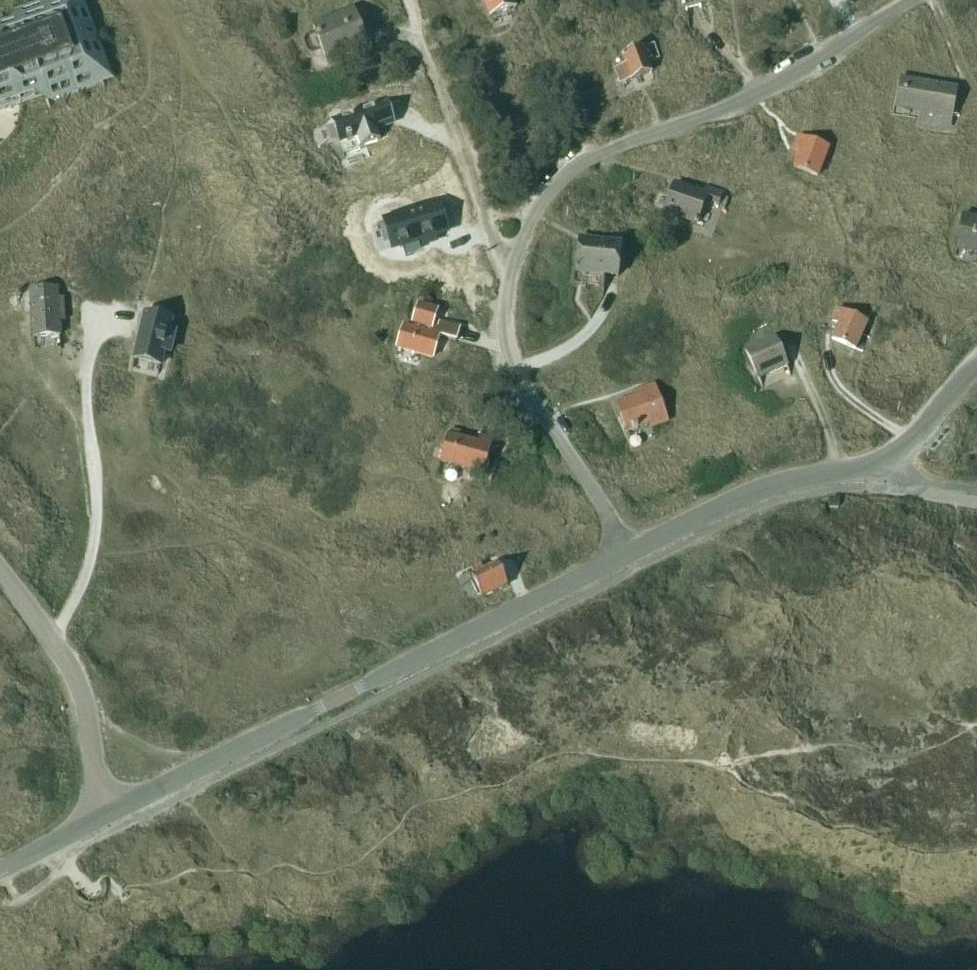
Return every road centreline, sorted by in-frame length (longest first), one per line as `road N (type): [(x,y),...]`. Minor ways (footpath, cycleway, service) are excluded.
road 1 (unclassified): [(114,813),(626,558)]
road 2 (residential): [(516,258),(546,199),(580,167),(754,96),(912,0)]
road 3 (unclassified): [(626,558),(765,490),(892,459),(976,363)]
road 4 (residential): [(626,558),(517,372),(504,322),(516,258)]
road 5 (residential): [(516,258),(485,223),(406,0)]
road 6 (unclassified): [(114,813),(94,777),(81,690),(0,574)]
road 7 (track): [(129,0),(146,34),(149,71),(144,100),(106,143)]
road 8 (tertiary): [(0,871),(114,813)]

